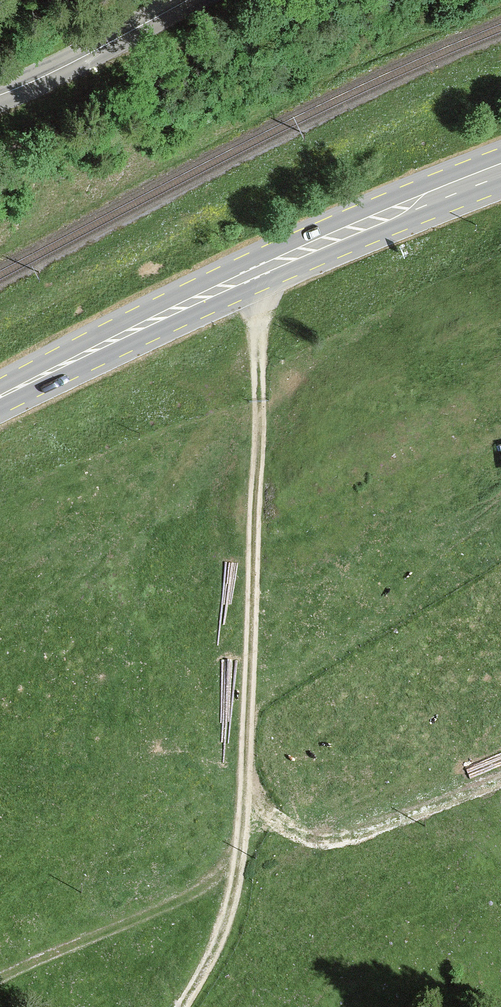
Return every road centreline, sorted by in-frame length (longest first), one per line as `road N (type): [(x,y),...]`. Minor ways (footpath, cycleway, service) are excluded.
road 1 (track): [(252,822),(257,270)]
road 2 (primary): [(500,167),(257,270),(0,400)]
road 3 (track): [(0,981),(244,870)]
road 4 (track): [(500,789),(360,834),(252,822)]
road 5 (tertiary): [(187,0),(0,92)]
road 6 (track): [(252,822),(244,870),(193,1006)]

